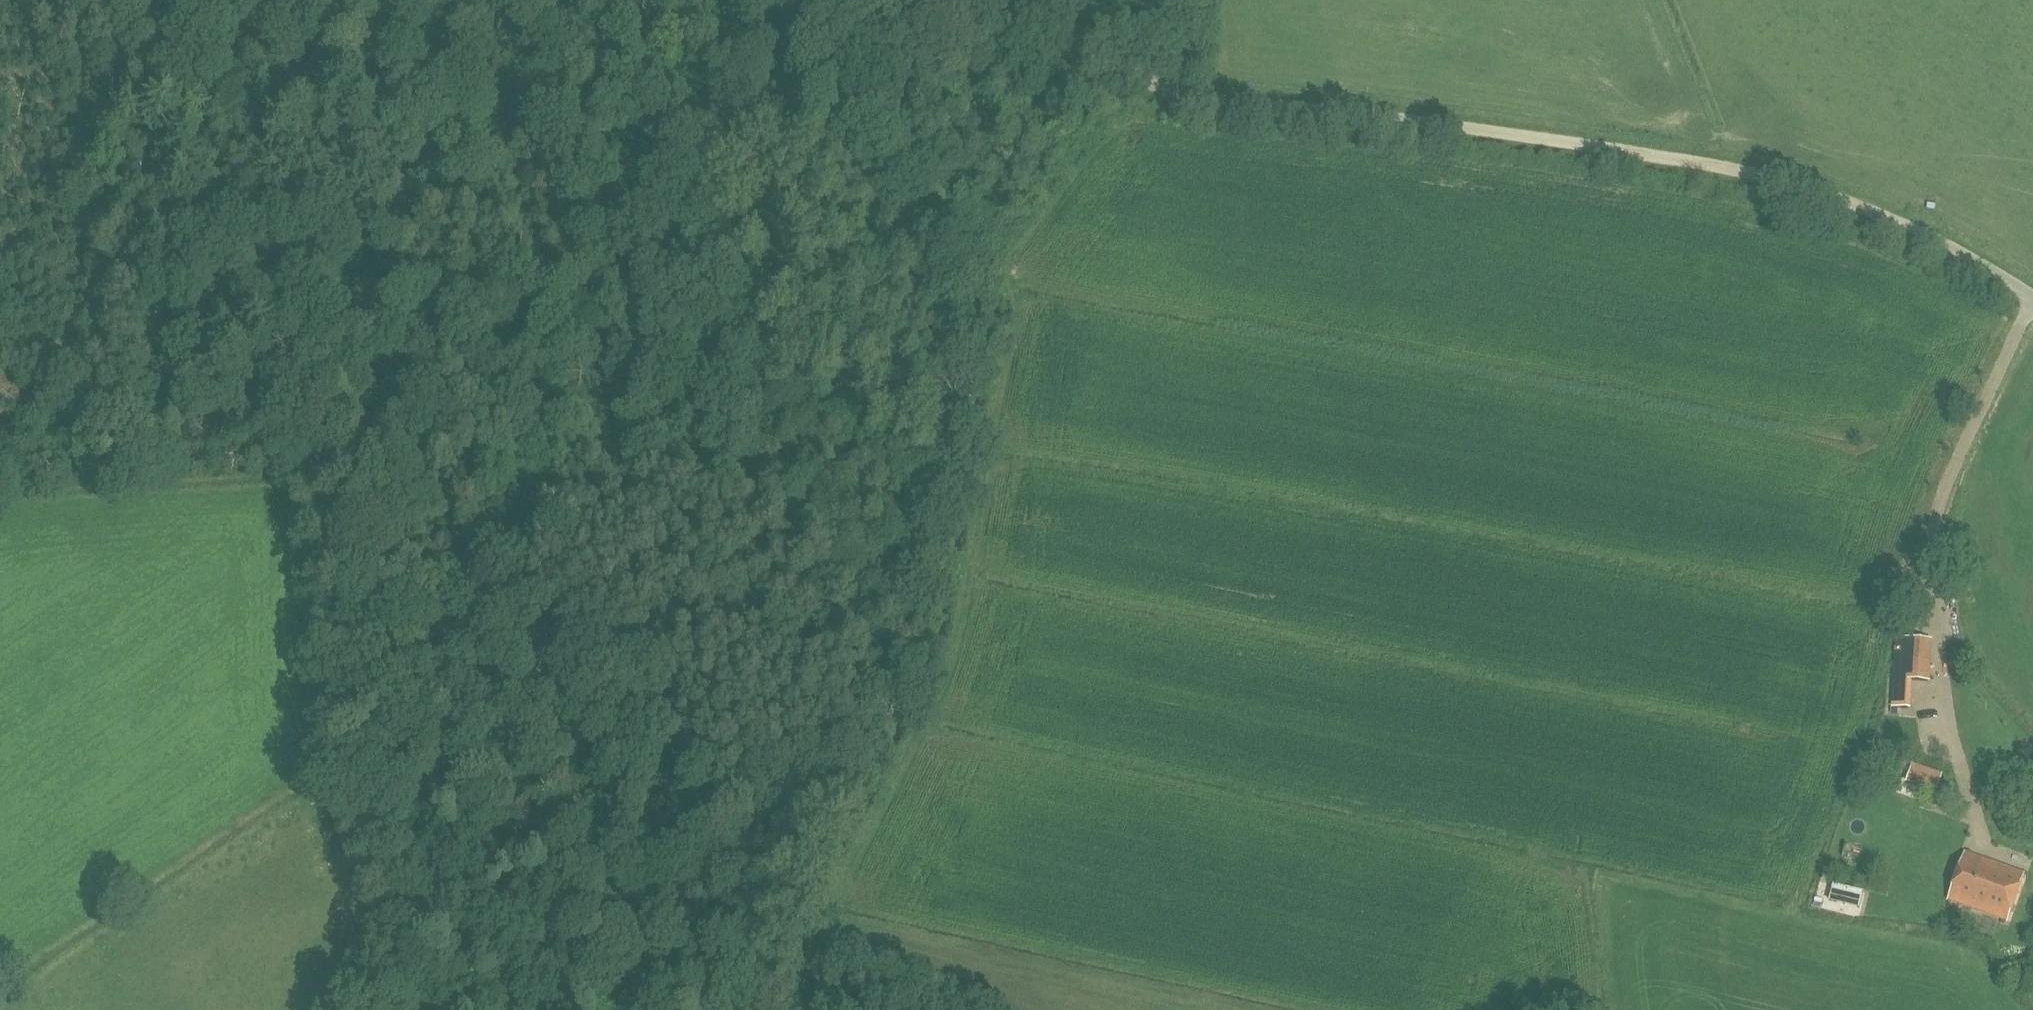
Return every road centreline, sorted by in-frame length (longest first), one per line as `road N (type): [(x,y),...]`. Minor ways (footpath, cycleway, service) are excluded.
road 1 (track): [(1951,247),(1808,191),(1680,159),(1184,93),(1135,75),(1012,0)]

